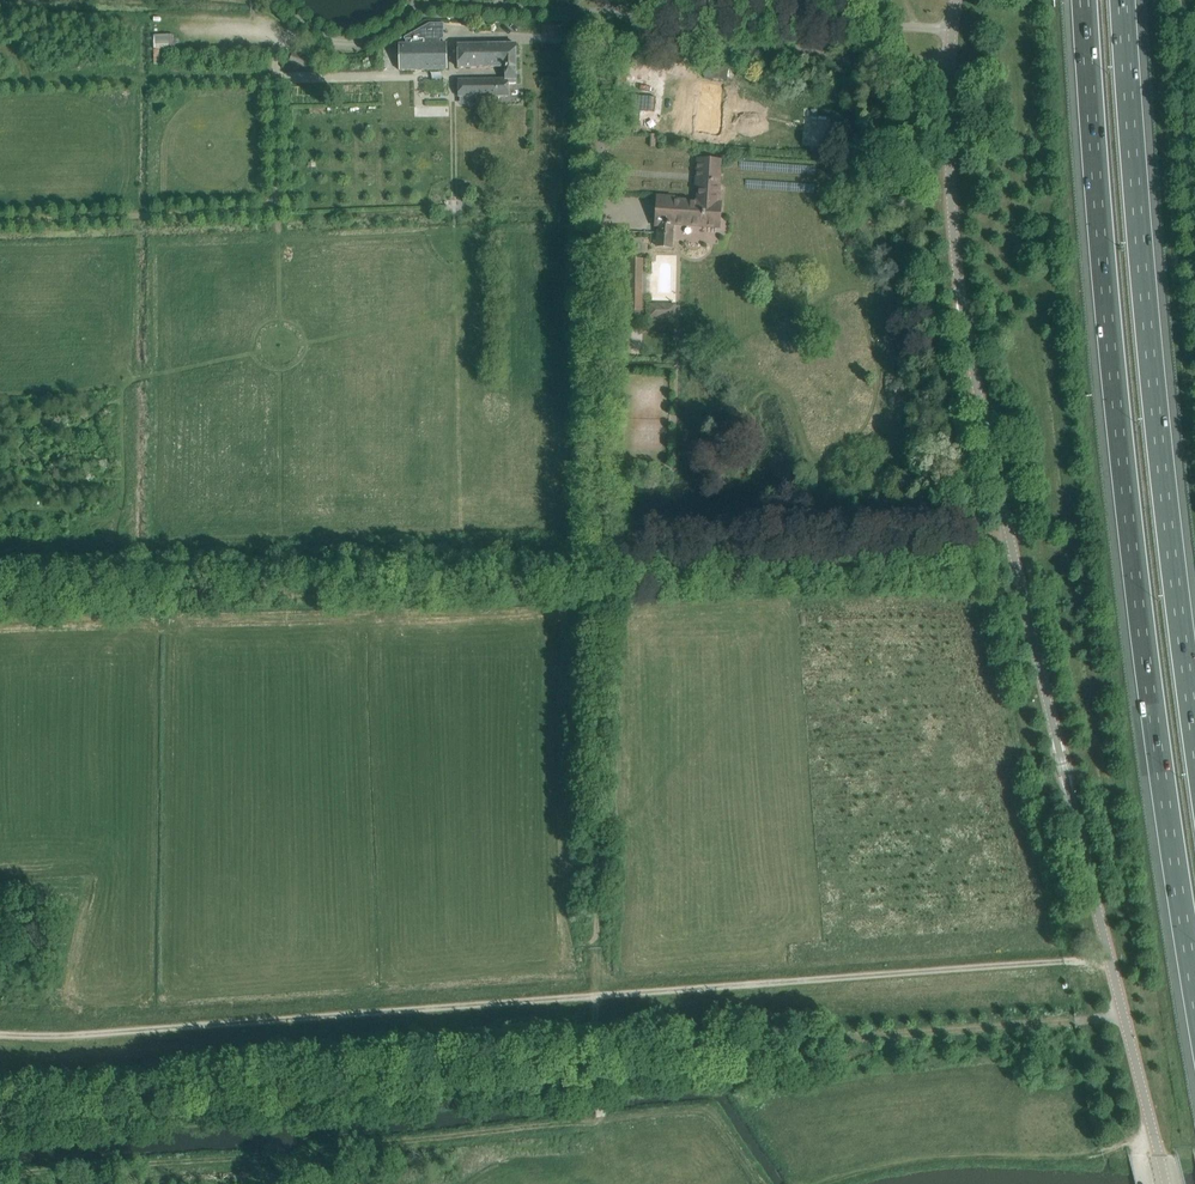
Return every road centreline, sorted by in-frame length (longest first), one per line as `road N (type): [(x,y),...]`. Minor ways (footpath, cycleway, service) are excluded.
road 1 (tertiary): [(1166,1183),(964,321),(949,136),(957,0)]
road 2 (track): [(0,1106),(1124,1016)]
road 3 (motorway): [(1086,0),(1140,617),(1194,987)]
road 4 (motorway): [(1194,737),(1121,0)]
road 5 (track): [(0,597),(606,587)]
road 6 (track): [(588,588),(605,618),(596,1058)]
road 7 (track): [(0,222),(267,207),(276,185),(274,78)]
road 8 (unclassified): [(1194,221),(1180,0)]

